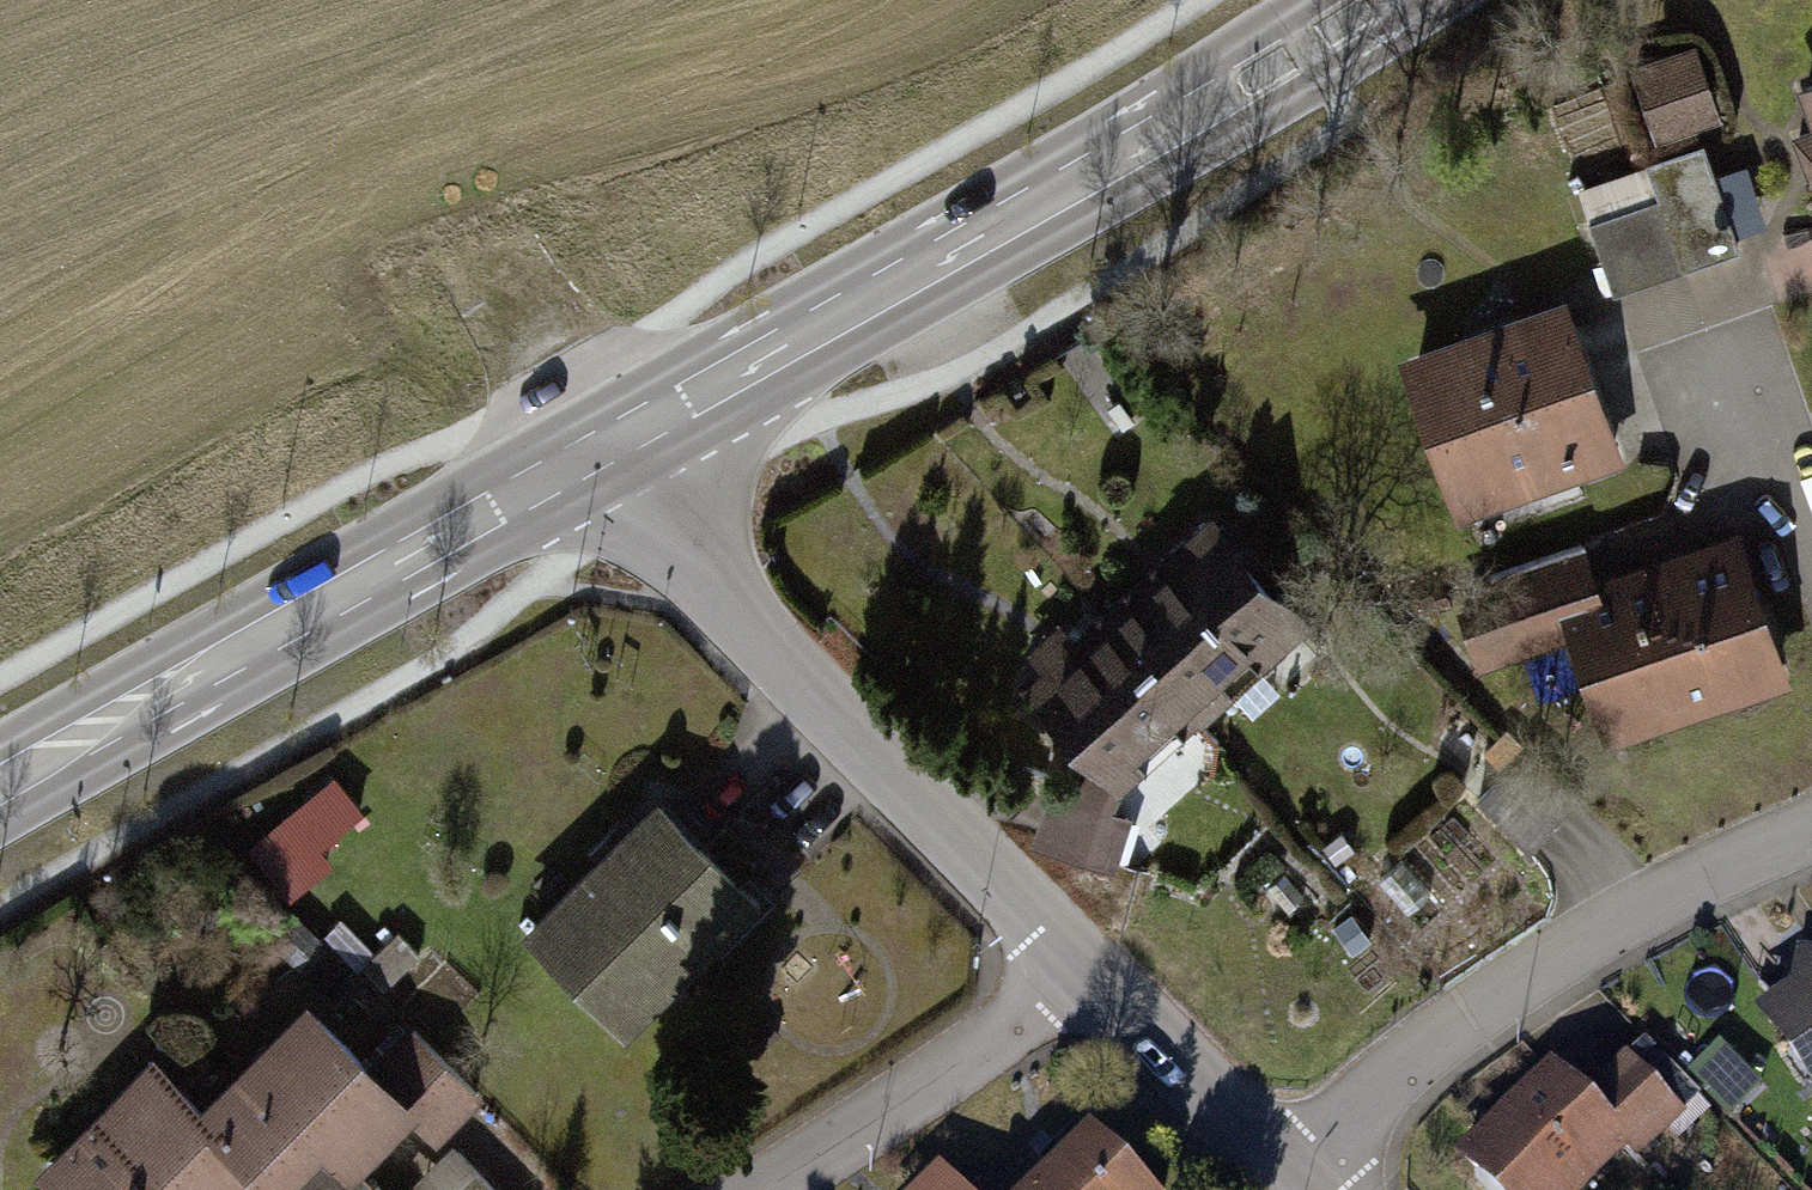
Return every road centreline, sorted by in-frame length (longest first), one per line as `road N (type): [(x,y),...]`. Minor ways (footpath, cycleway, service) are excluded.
road 1 (primary): [(608,447),(1221,103),(1381,0)]
road 2 (residential): [(608,447),(1089,986)]
road 3 (primary): [(0,785),(608,447)]
road 4 (residential): [(1301,1168),(1519,979),(1811,825)]
road 5 (residential): [(1089,986),(1050,1025),(756,1189)]
road 6 (residential): [(1089,986),(1301,1168)]
road 7 (track): [(493,239),(608,447)]
road 8 (residential): [(1730,411),(1803,501),(1811,529)]

